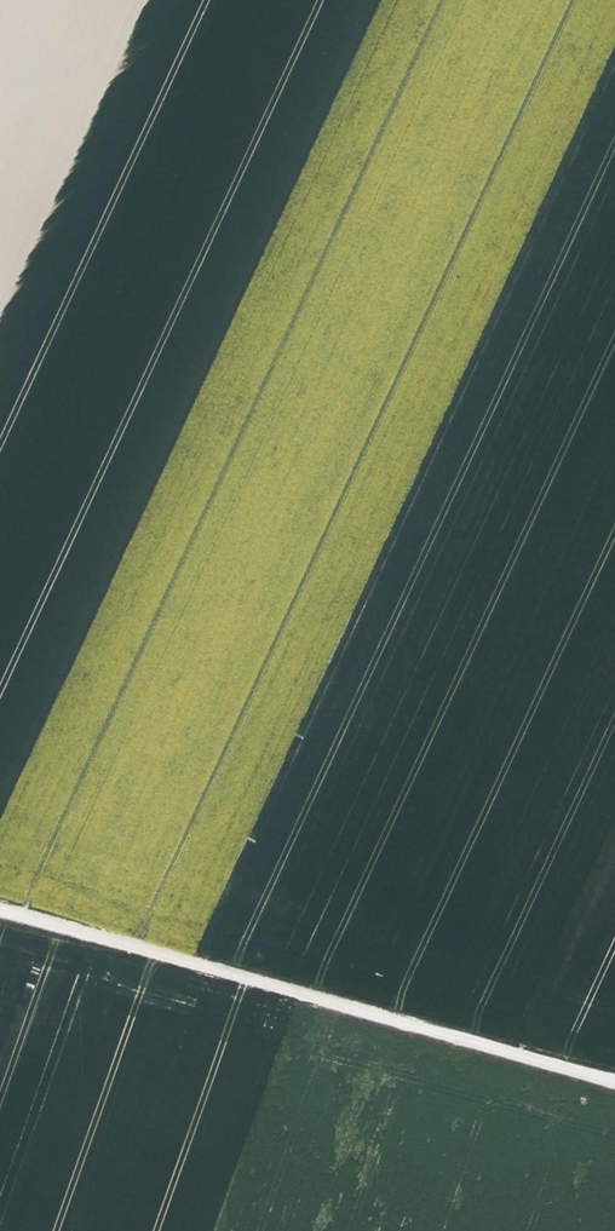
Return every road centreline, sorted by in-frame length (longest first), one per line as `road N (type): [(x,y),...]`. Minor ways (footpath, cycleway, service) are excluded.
road 1 (track): [(614,1080),(0,913)]

